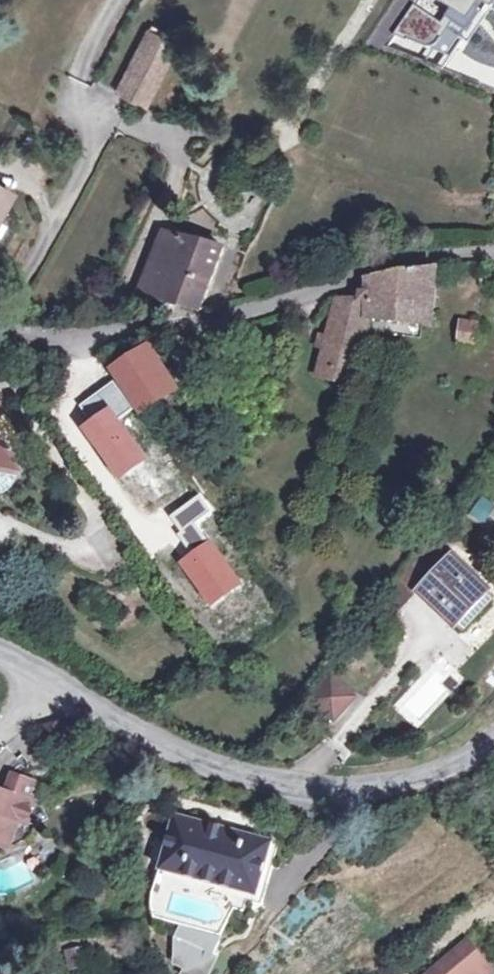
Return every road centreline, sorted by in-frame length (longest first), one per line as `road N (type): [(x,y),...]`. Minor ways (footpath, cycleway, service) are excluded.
road 1 (unclassified): [(0,330),(86,340),(135,334),(418,257),(493,252)]
road 2 (tertiary): [(35,675),(159,754),(258,781),(347,787),(449,770),(493,745)]

